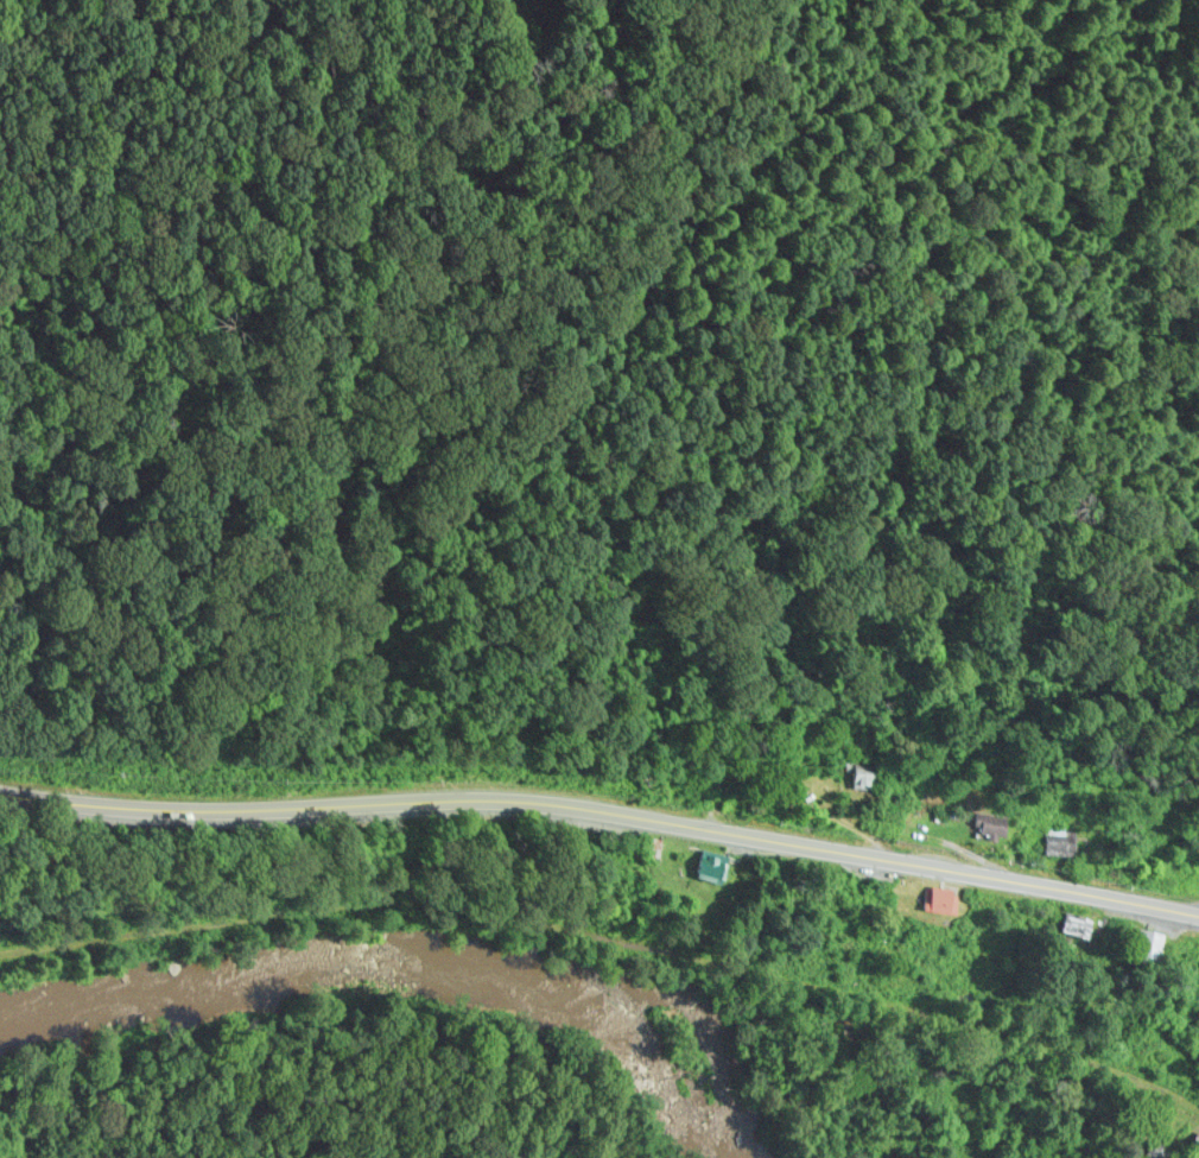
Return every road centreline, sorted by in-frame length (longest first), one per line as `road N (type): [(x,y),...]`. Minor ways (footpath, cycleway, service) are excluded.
road 1 (secondary): [(1198,911),(604,803),(482,792),(210,809),(0,787)]

